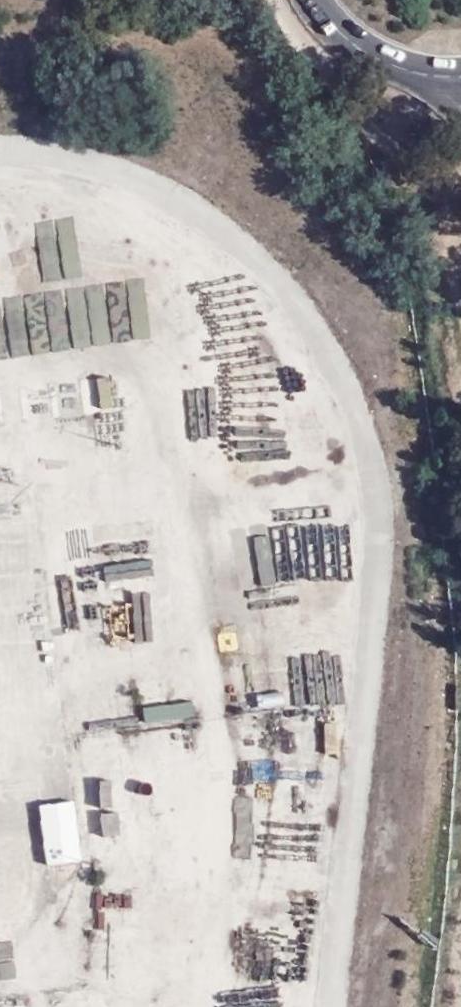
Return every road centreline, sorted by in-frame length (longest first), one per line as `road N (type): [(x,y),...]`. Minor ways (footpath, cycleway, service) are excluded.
road 1 (primary): [(313,0),(356,44),(429,72)]

